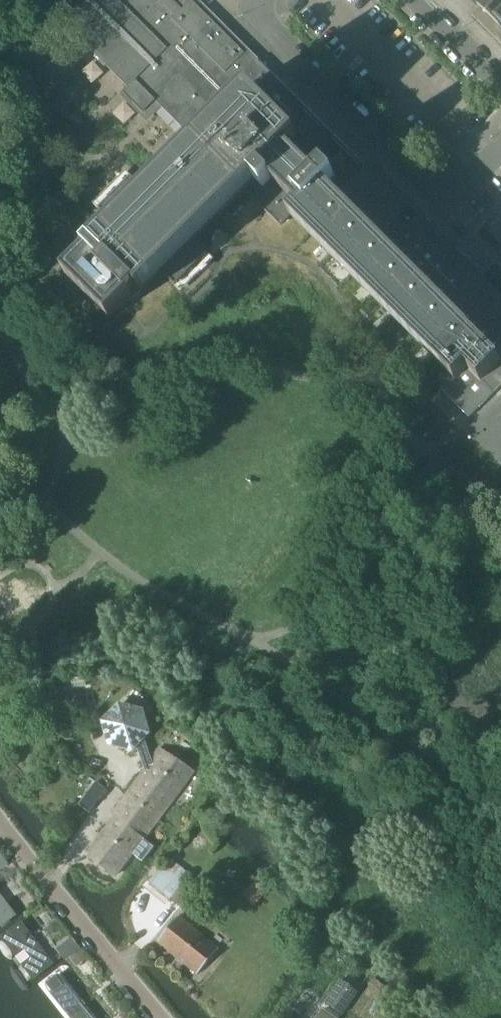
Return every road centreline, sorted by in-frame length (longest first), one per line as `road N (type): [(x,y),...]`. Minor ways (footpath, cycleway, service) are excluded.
road 1 (residential): [(447,209),(247,11)]
road 2 (unclassified): [(155,1017),(0,824)]

